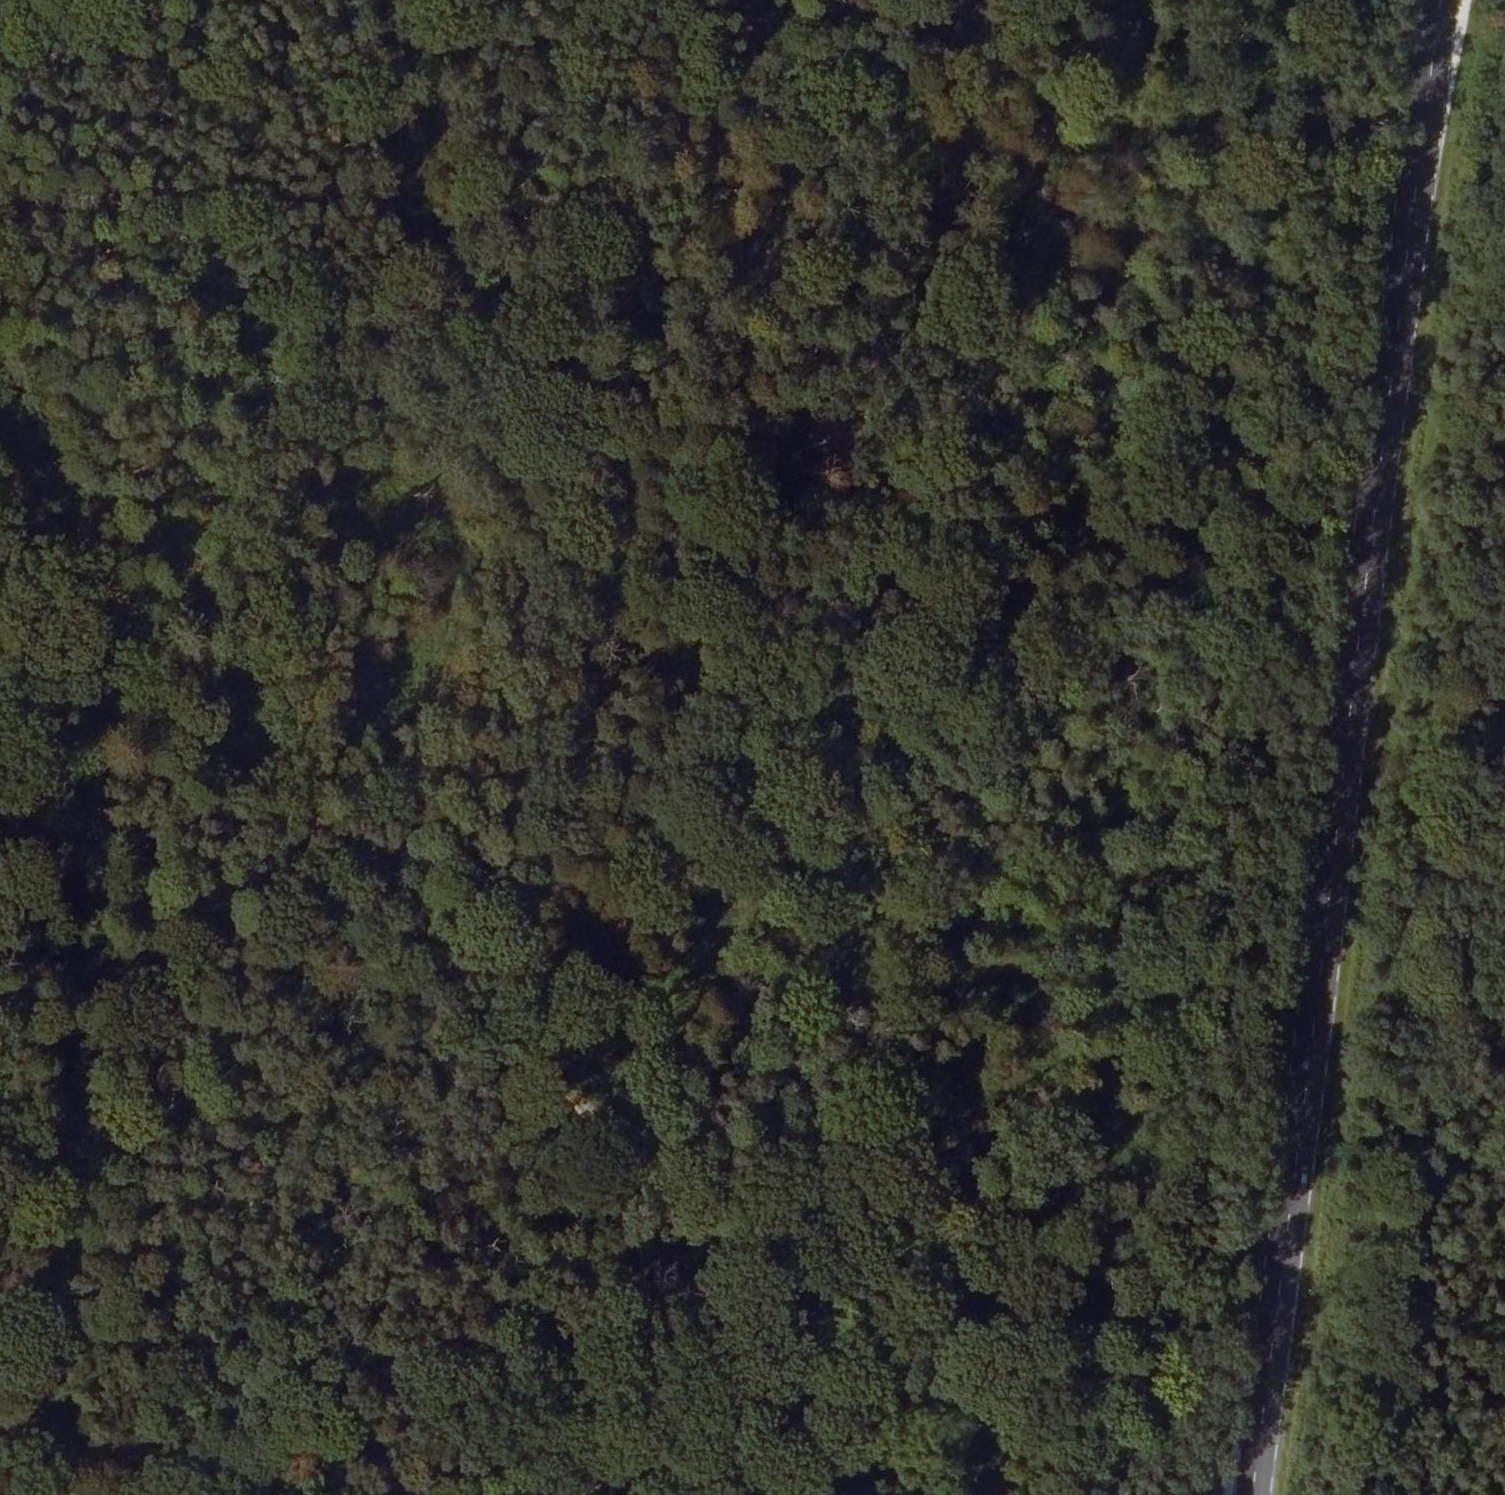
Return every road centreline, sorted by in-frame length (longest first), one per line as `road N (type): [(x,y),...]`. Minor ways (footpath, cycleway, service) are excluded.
road 1 (primary): [(1438,0),(1250,1494)]
road 2 (track): [(946,1494),(0,455)]

